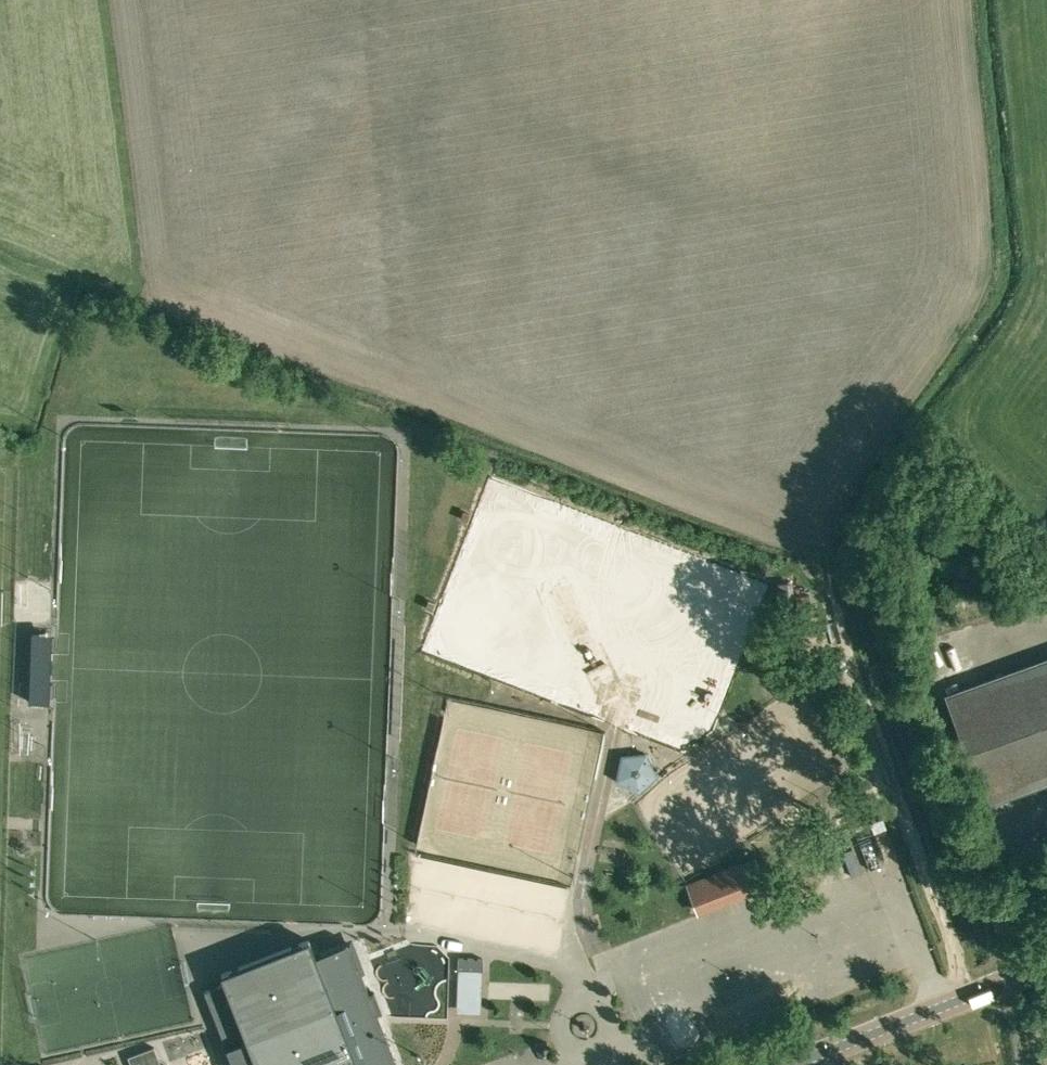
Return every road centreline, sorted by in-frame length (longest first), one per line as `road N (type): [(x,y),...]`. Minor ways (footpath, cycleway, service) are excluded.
road 1 (tertiary): [(801,1064),(1046,968)]

